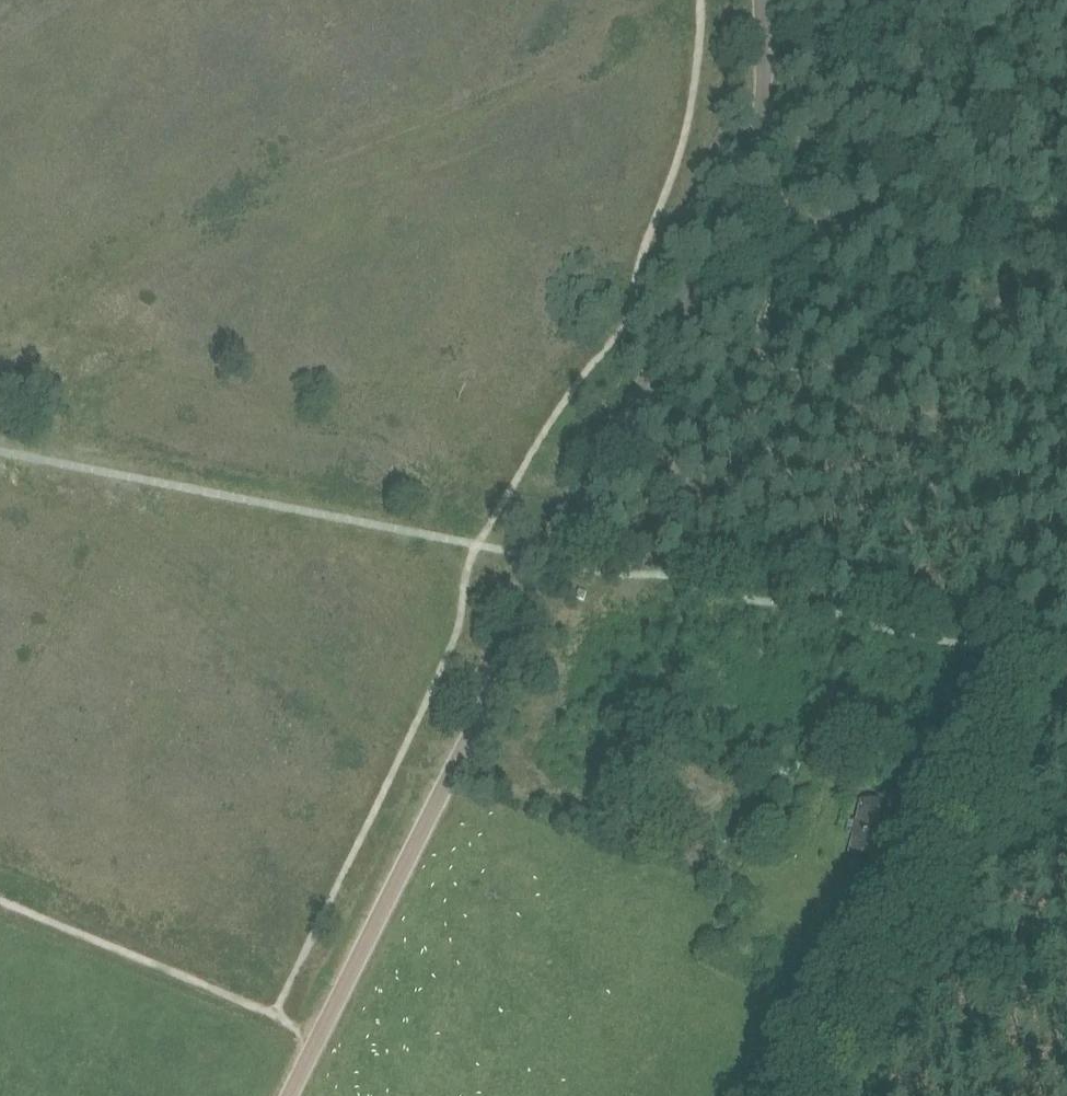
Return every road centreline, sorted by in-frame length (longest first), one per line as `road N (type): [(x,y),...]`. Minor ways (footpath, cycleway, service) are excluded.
road 1 (track): [(1066,679),(1043,675),(1023,621),(999,607),(577,519)]
road 2 (track): [(837,1095),(1043,675)]

